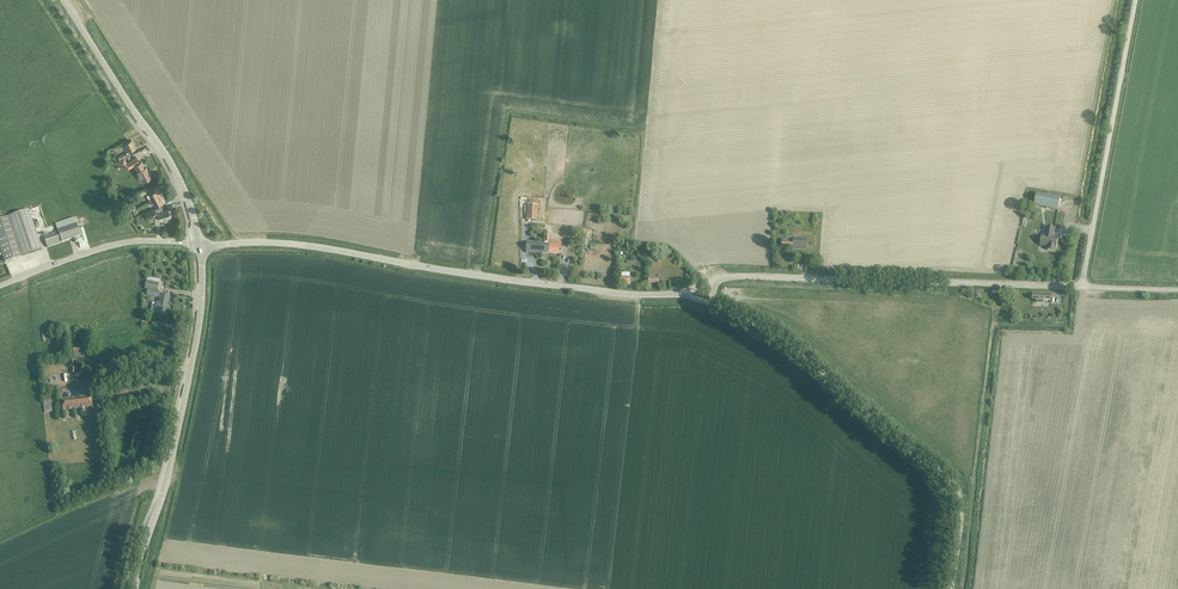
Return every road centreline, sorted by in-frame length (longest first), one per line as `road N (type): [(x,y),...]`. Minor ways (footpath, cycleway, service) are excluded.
road 1 (unclassified): [(678,294),(467,275),(296,244),(199,244)]
road 2 (unclassified): [(954,588),(961,506),(948,480),(799,352),(715,307)]
road 3 (unclassified): [(1082,287),(714,282)]
road 4 (unclassified): [(135,588),(197,340),(199,244)]
road 5 (unclassified): [(1082,287),(1136,0)]
road 6 (unclassified): [(199,244),(175,171),(62,0)]
road 7 (unclassified): [(0,286),(132,242),(199,244)]

